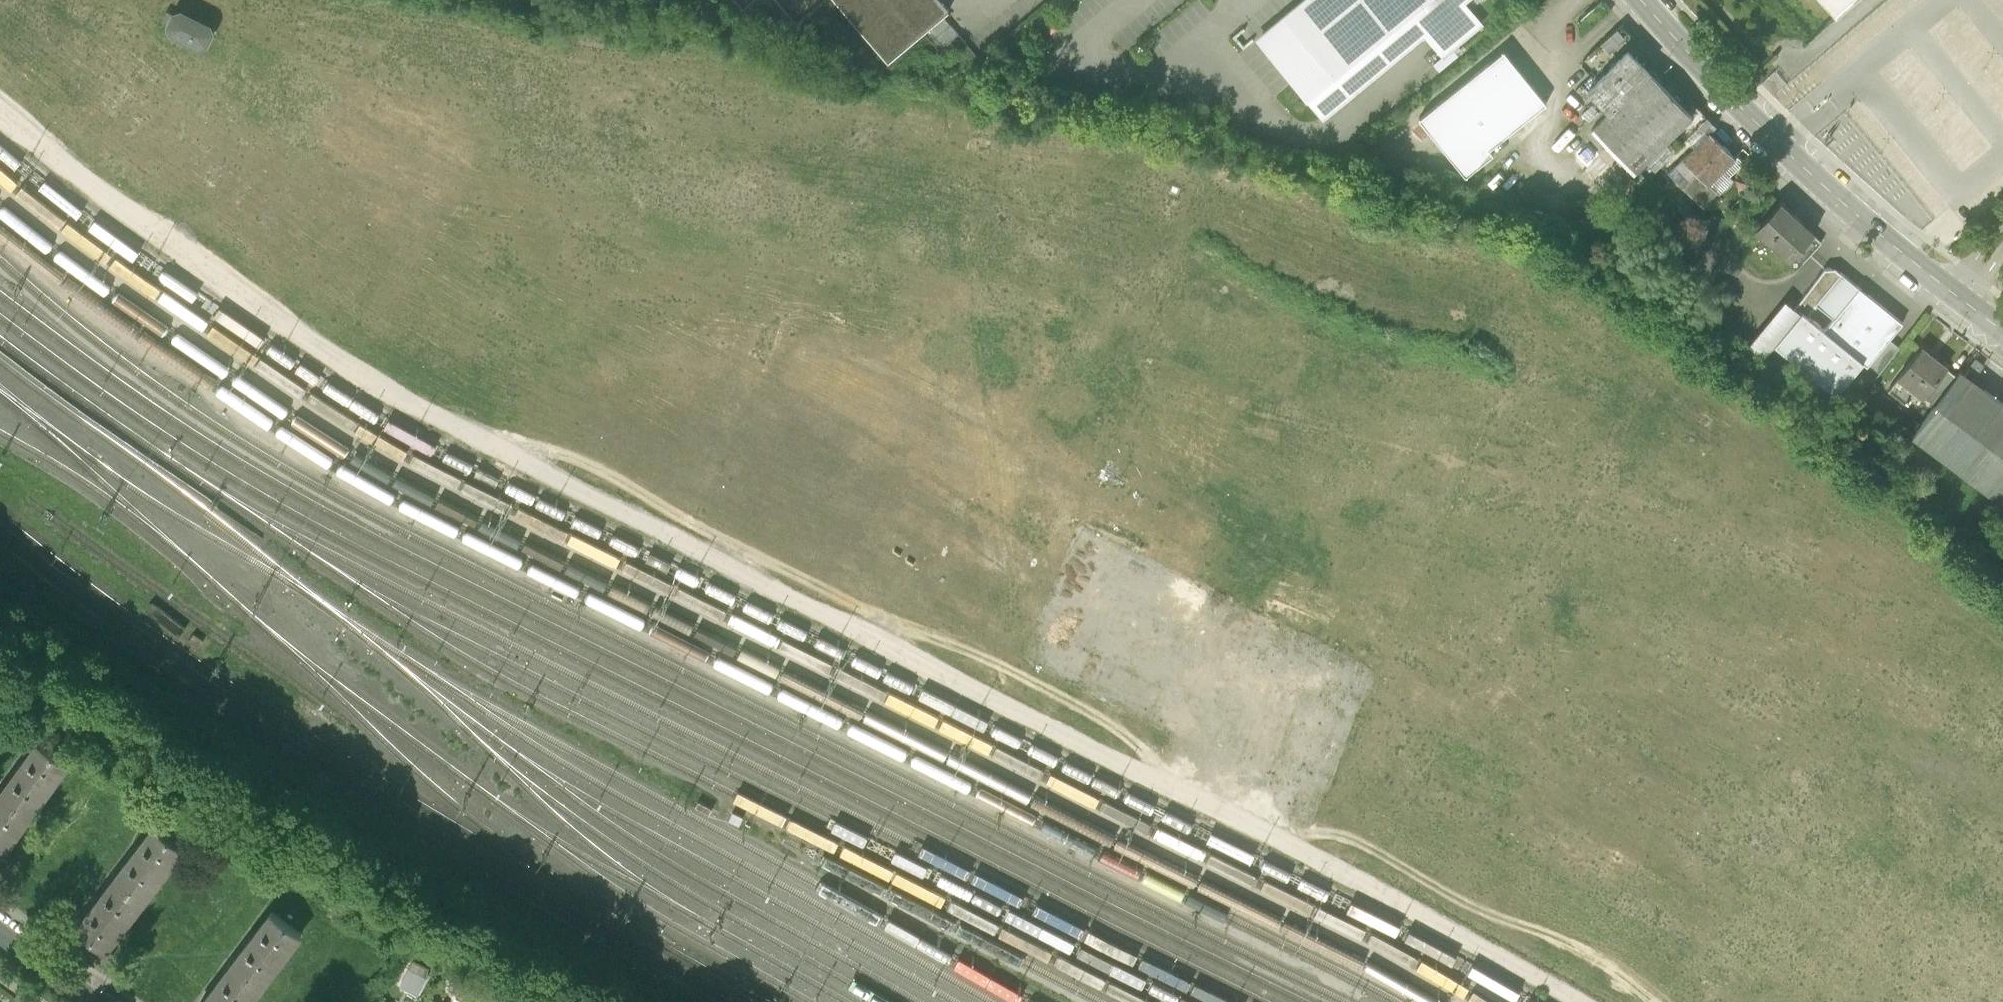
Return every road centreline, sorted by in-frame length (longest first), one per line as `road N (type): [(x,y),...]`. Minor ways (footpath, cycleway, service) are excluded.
road 1 (tertiary): [(1639,0),(1765,136),(2002,333)]

